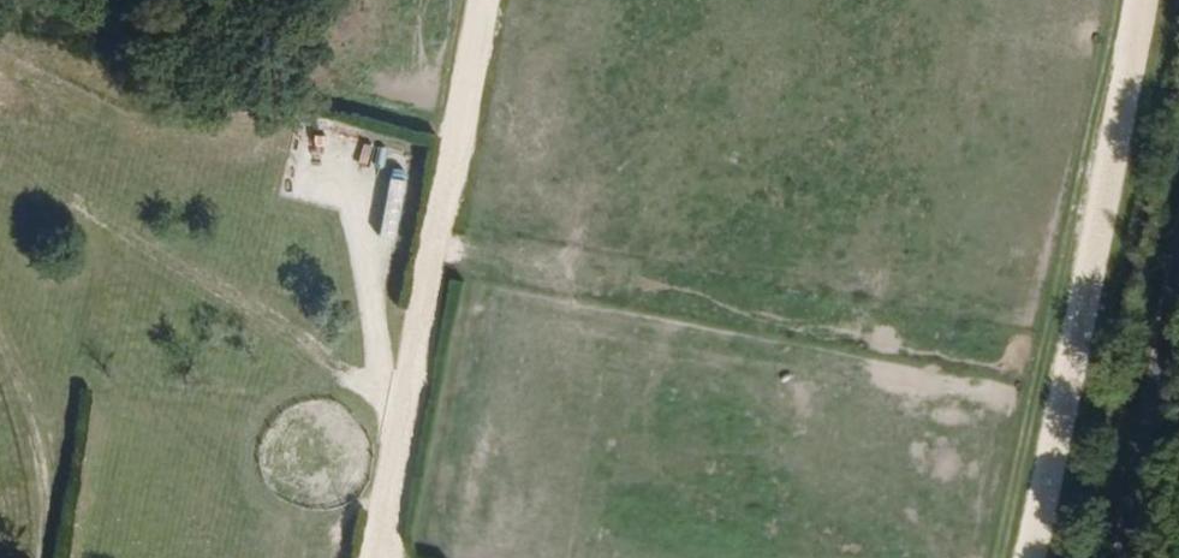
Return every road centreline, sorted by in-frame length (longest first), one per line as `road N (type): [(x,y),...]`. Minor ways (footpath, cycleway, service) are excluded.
road 1 (track): [(1136,0),(1016,557)]
road 2 (track): [(386,557),(495,0)]
road 3 (secondary): [(1124,557),(1178,256)]

